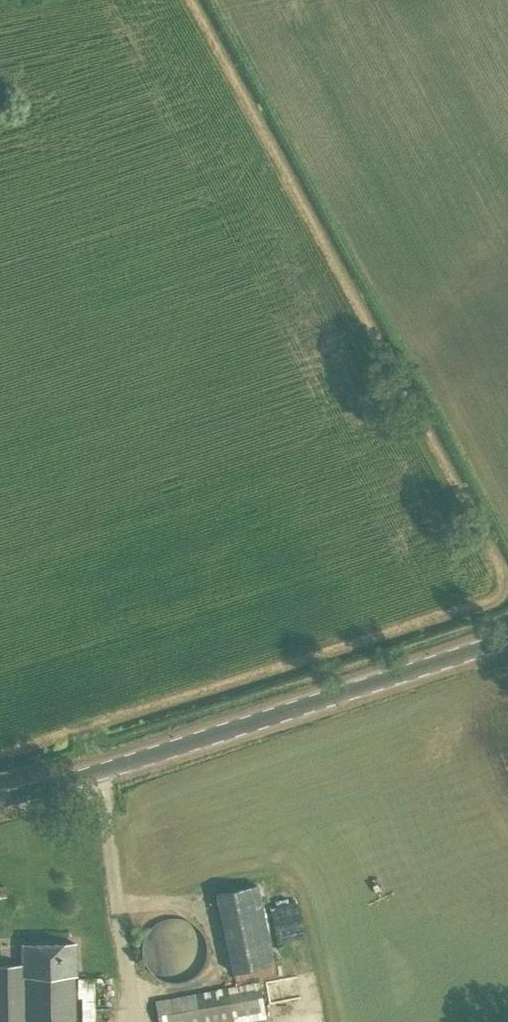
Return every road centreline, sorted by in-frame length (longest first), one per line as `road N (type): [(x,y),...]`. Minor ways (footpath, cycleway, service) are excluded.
road 1 (tertiary): [(507,638),(0,796)]

